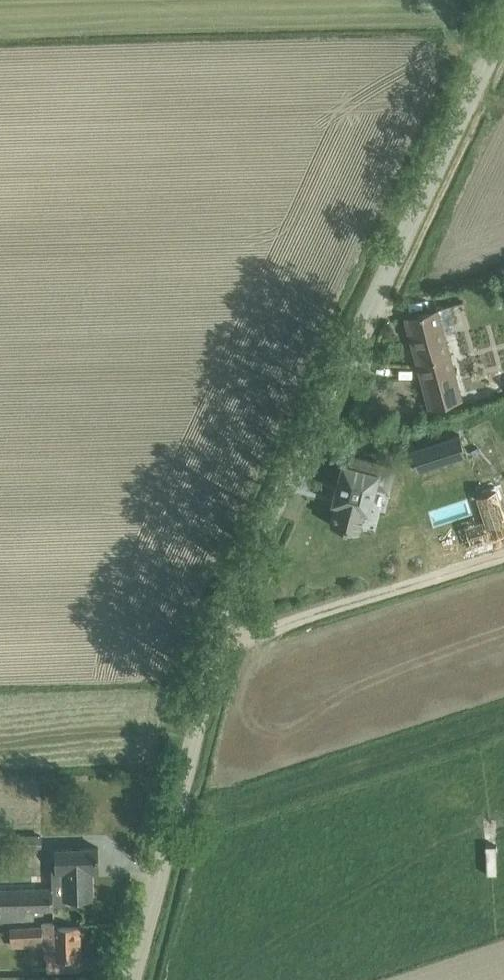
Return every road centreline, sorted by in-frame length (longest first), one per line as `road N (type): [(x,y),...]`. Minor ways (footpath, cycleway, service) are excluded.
road 1 (residential): [(503,27),(244,573),(132,979)]

